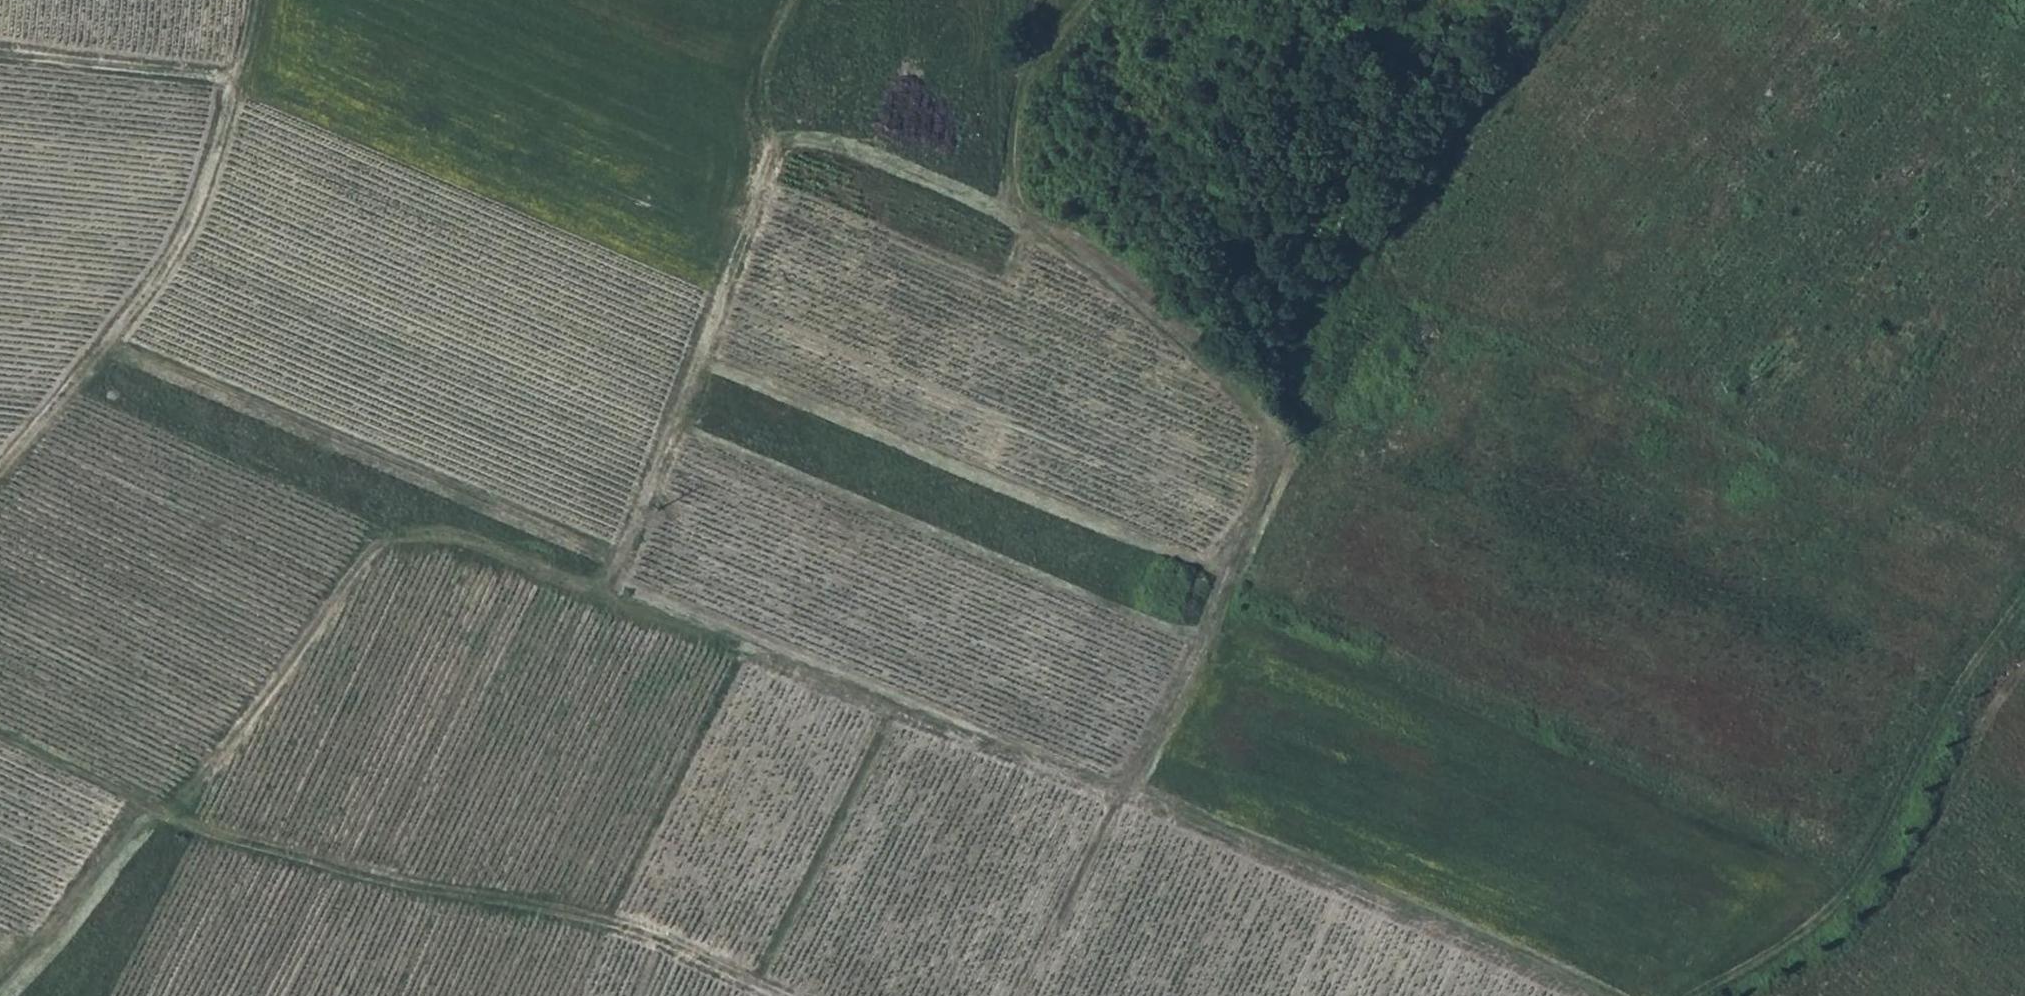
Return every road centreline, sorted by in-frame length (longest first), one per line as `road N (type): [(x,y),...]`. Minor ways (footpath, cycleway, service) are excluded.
road 1 (track): [(0,474),(172,256),(224,125),(251,0)]
road 2 (track): [(1700,995),(1818,927),(1878,856),(1945,721),(2024,603)]

